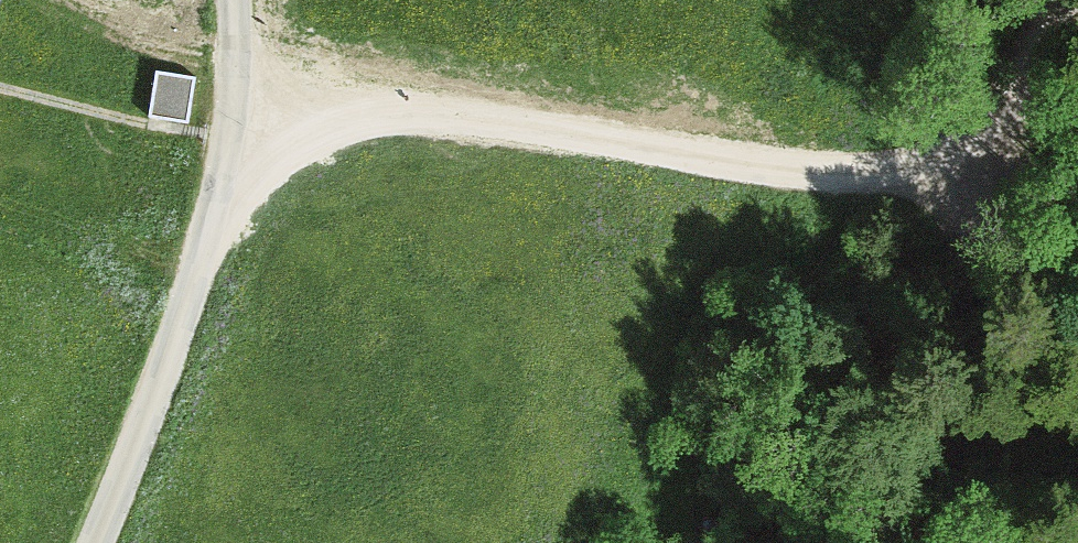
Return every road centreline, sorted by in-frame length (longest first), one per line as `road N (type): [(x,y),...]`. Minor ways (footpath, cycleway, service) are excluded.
road 1 (track): [(246,103),(630,143),(969,190)]
road 2 (unclassified): [(237,0),(246,103),(192,298),(90,542)]
road 3 (track): [(1056,0),(969,190),(1077,311)]

